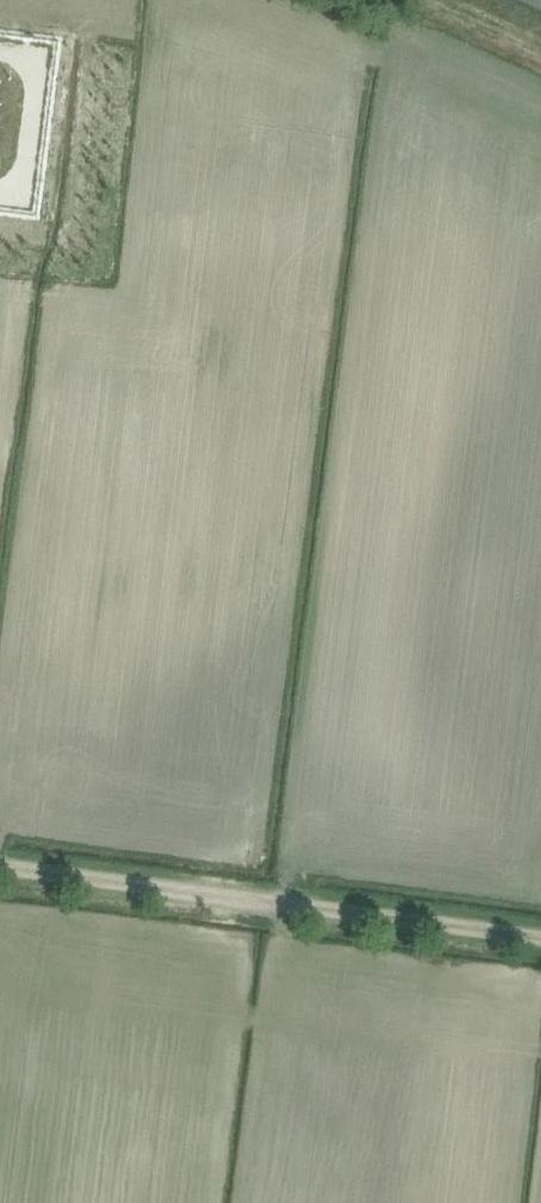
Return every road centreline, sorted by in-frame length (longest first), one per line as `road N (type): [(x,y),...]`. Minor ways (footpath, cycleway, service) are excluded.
road 1 (track): [(0,870),(540,936)]

